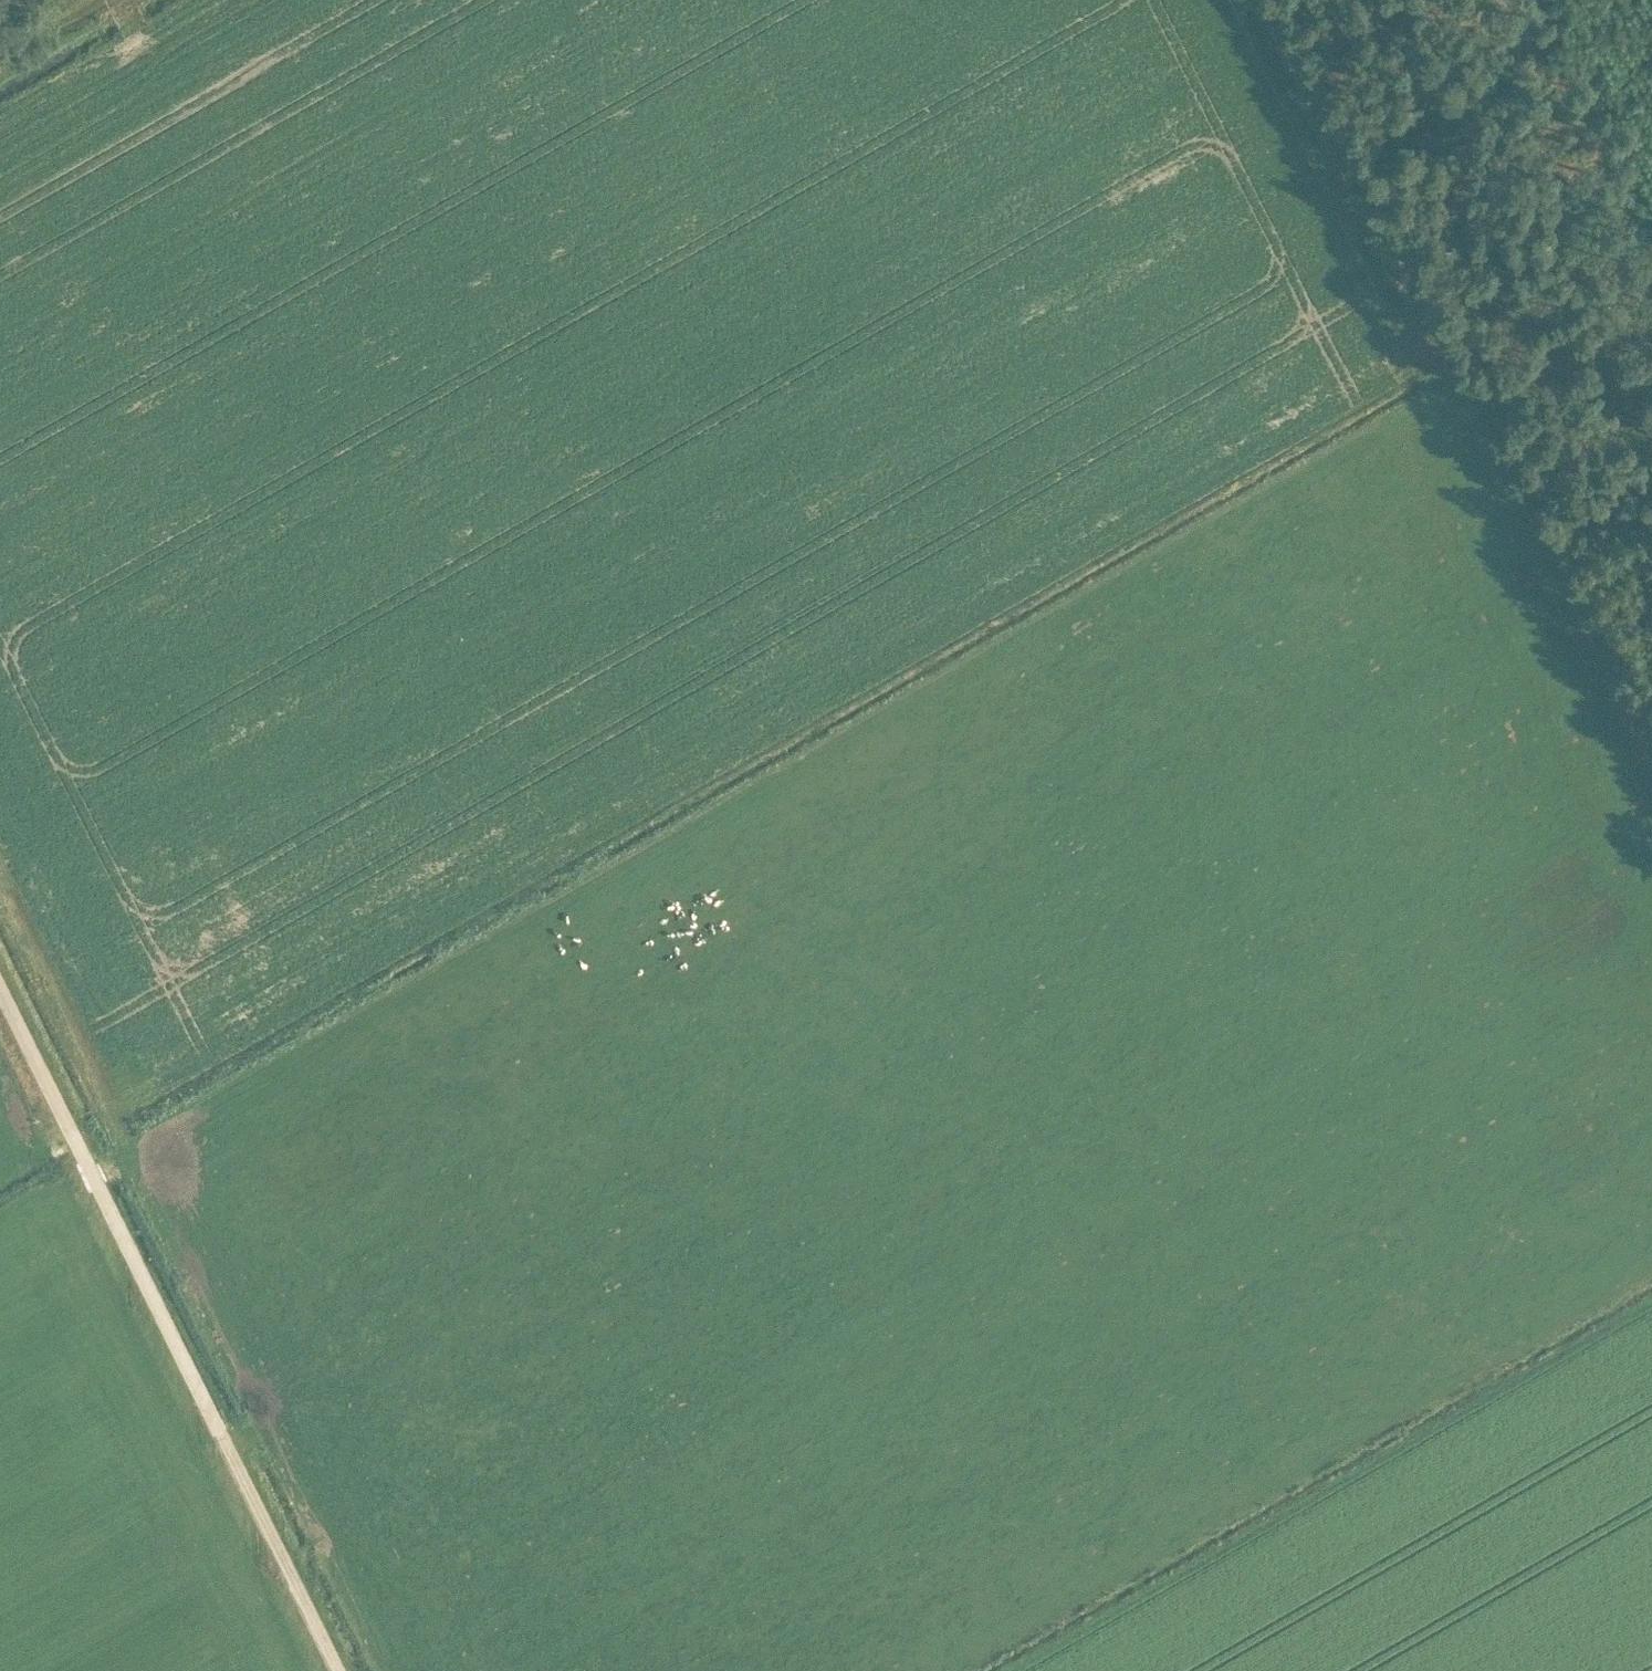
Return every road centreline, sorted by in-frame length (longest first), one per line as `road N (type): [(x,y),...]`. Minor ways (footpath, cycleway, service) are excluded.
road 1 (track): [(1262,0),(1651,762)]
road 2 (track): [(339,1670),(0,989)]
road 3 (track): [(1543,546),(1651,482)]

